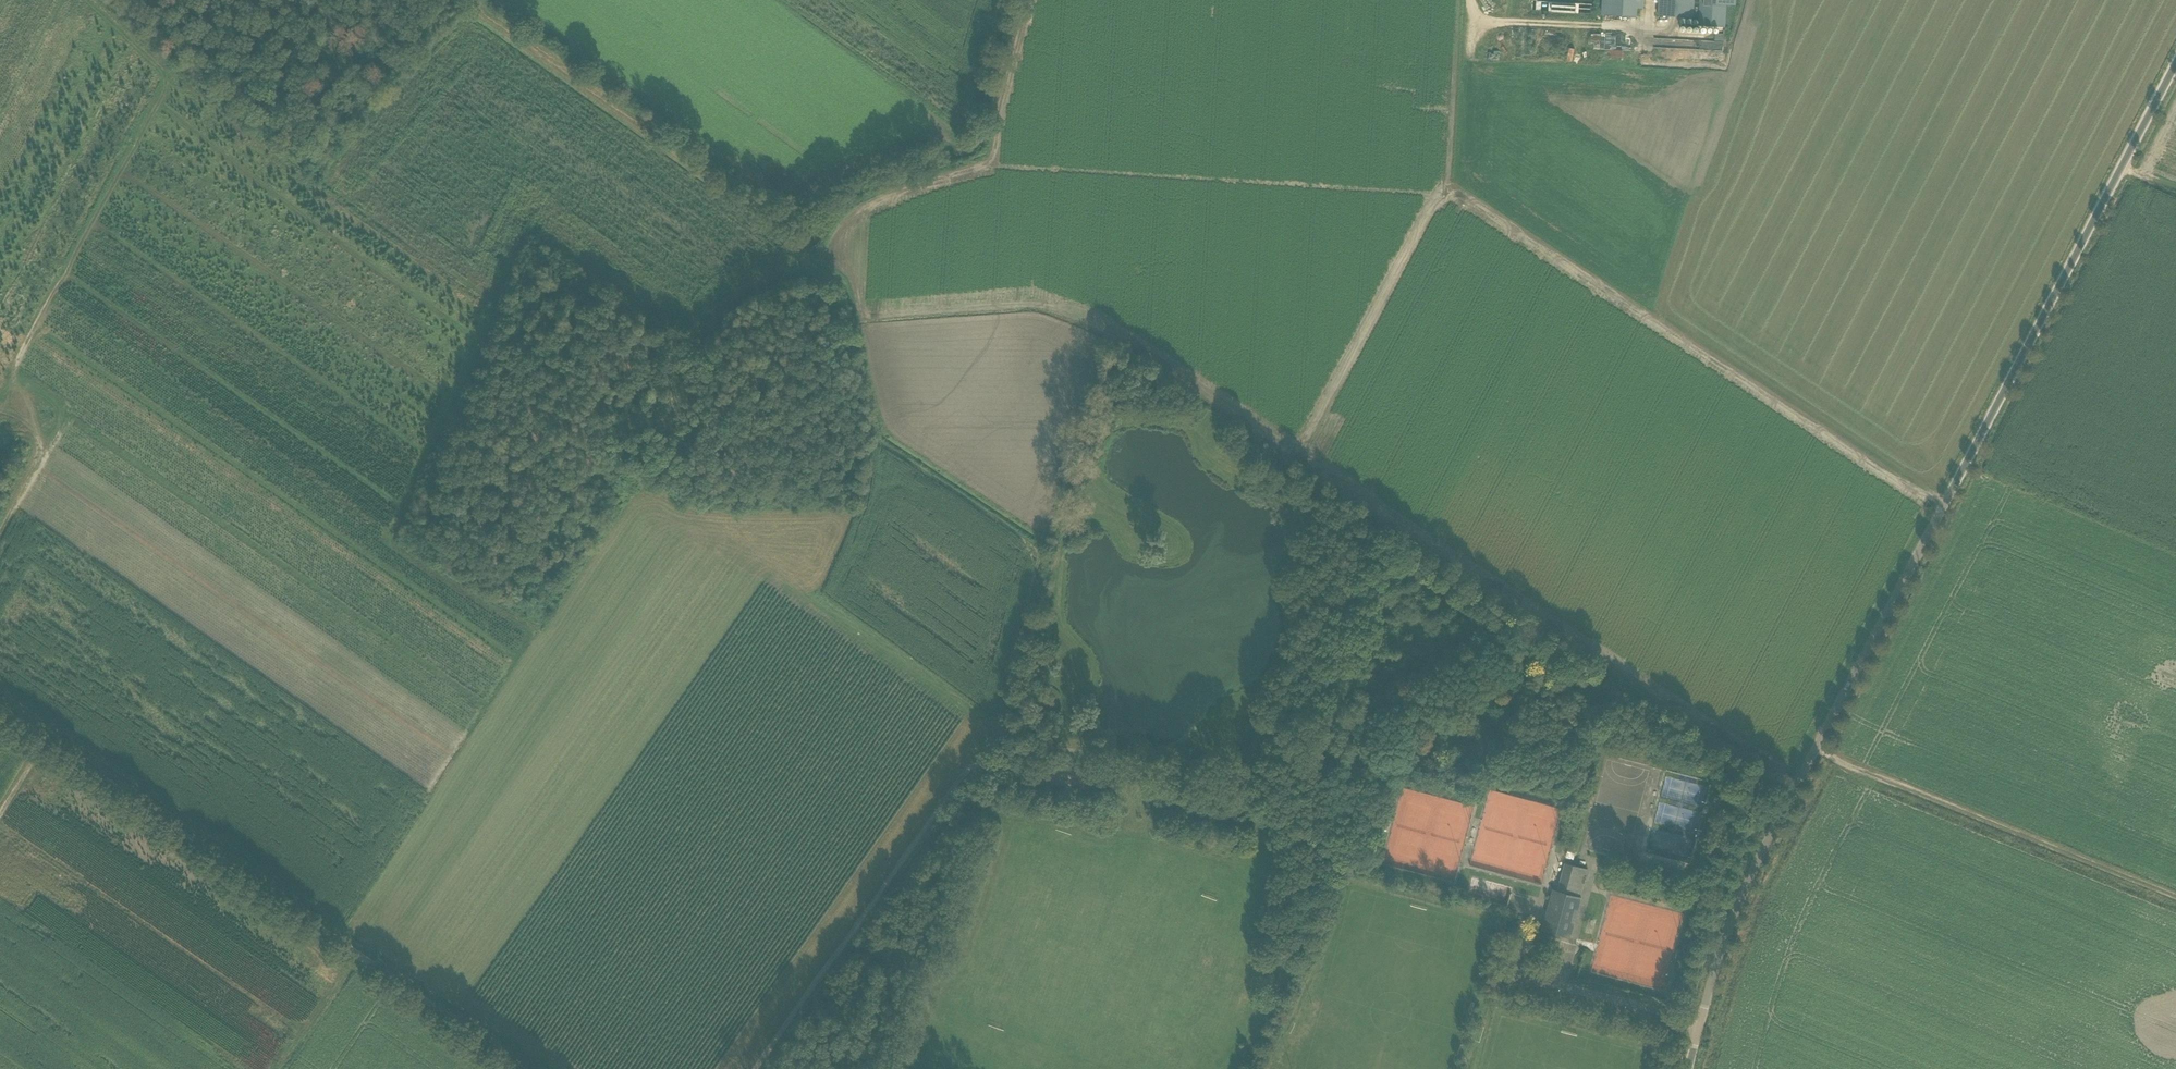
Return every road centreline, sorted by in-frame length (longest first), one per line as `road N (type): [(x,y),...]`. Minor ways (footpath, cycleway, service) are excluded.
road 1 (unclassified): [(1685,1068),(1726,924),(1794,778),(2175,59)]
road 2 (unclassified): [(532,1068),(0,703)]
road 3 (track): [(754,1068),(976,762),(1078,790)]
road 4 (track): [(805,247),(750,191),(637,123),(472,0)]

